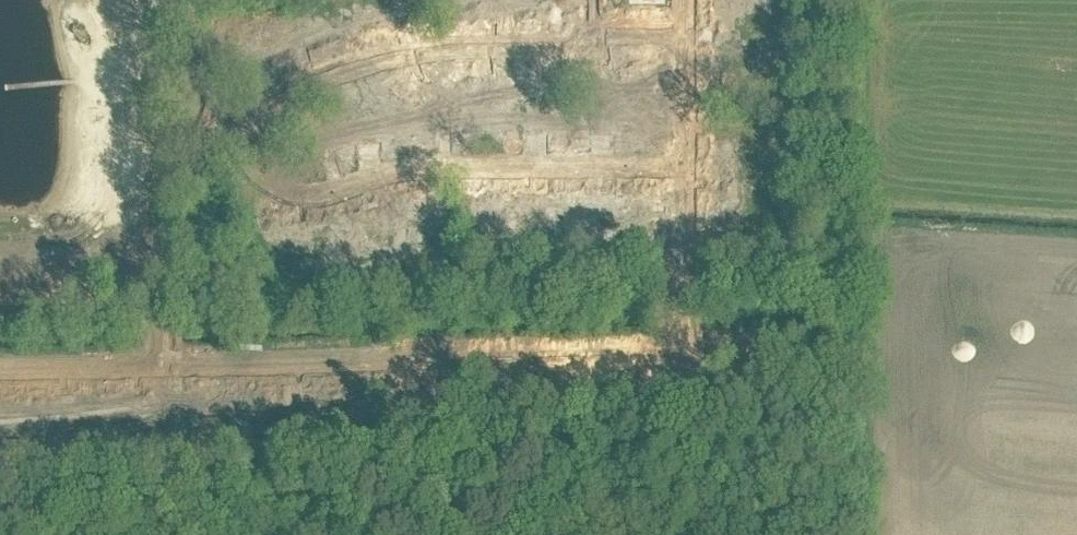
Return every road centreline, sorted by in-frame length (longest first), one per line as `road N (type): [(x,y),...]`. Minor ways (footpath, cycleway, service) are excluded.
road 1 (unclassified): [(420,352),(0,367)]

